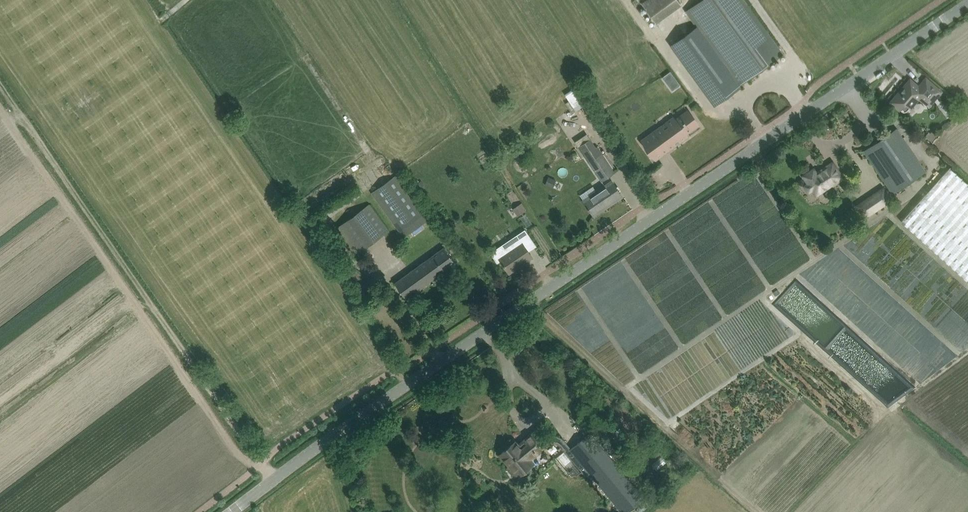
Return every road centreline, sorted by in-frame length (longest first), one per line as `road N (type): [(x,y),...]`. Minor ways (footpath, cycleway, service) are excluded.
road 1 (tertiary): [(232,511),(967,3)]
road 2 (track): [(0,83),(262,463)]

